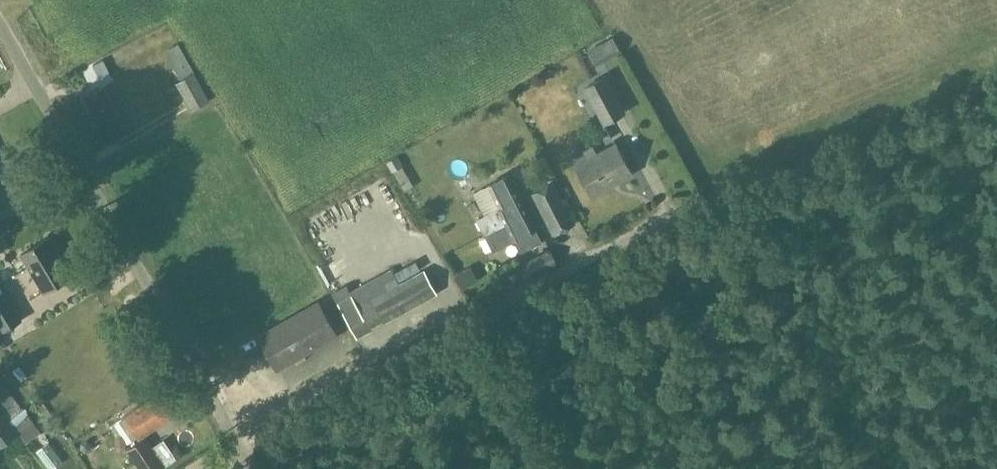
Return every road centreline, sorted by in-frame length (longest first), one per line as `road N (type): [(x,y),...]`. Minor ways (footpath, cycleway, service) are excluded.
road 1 (residential): [(691,199),(239,446),(0,22)]

